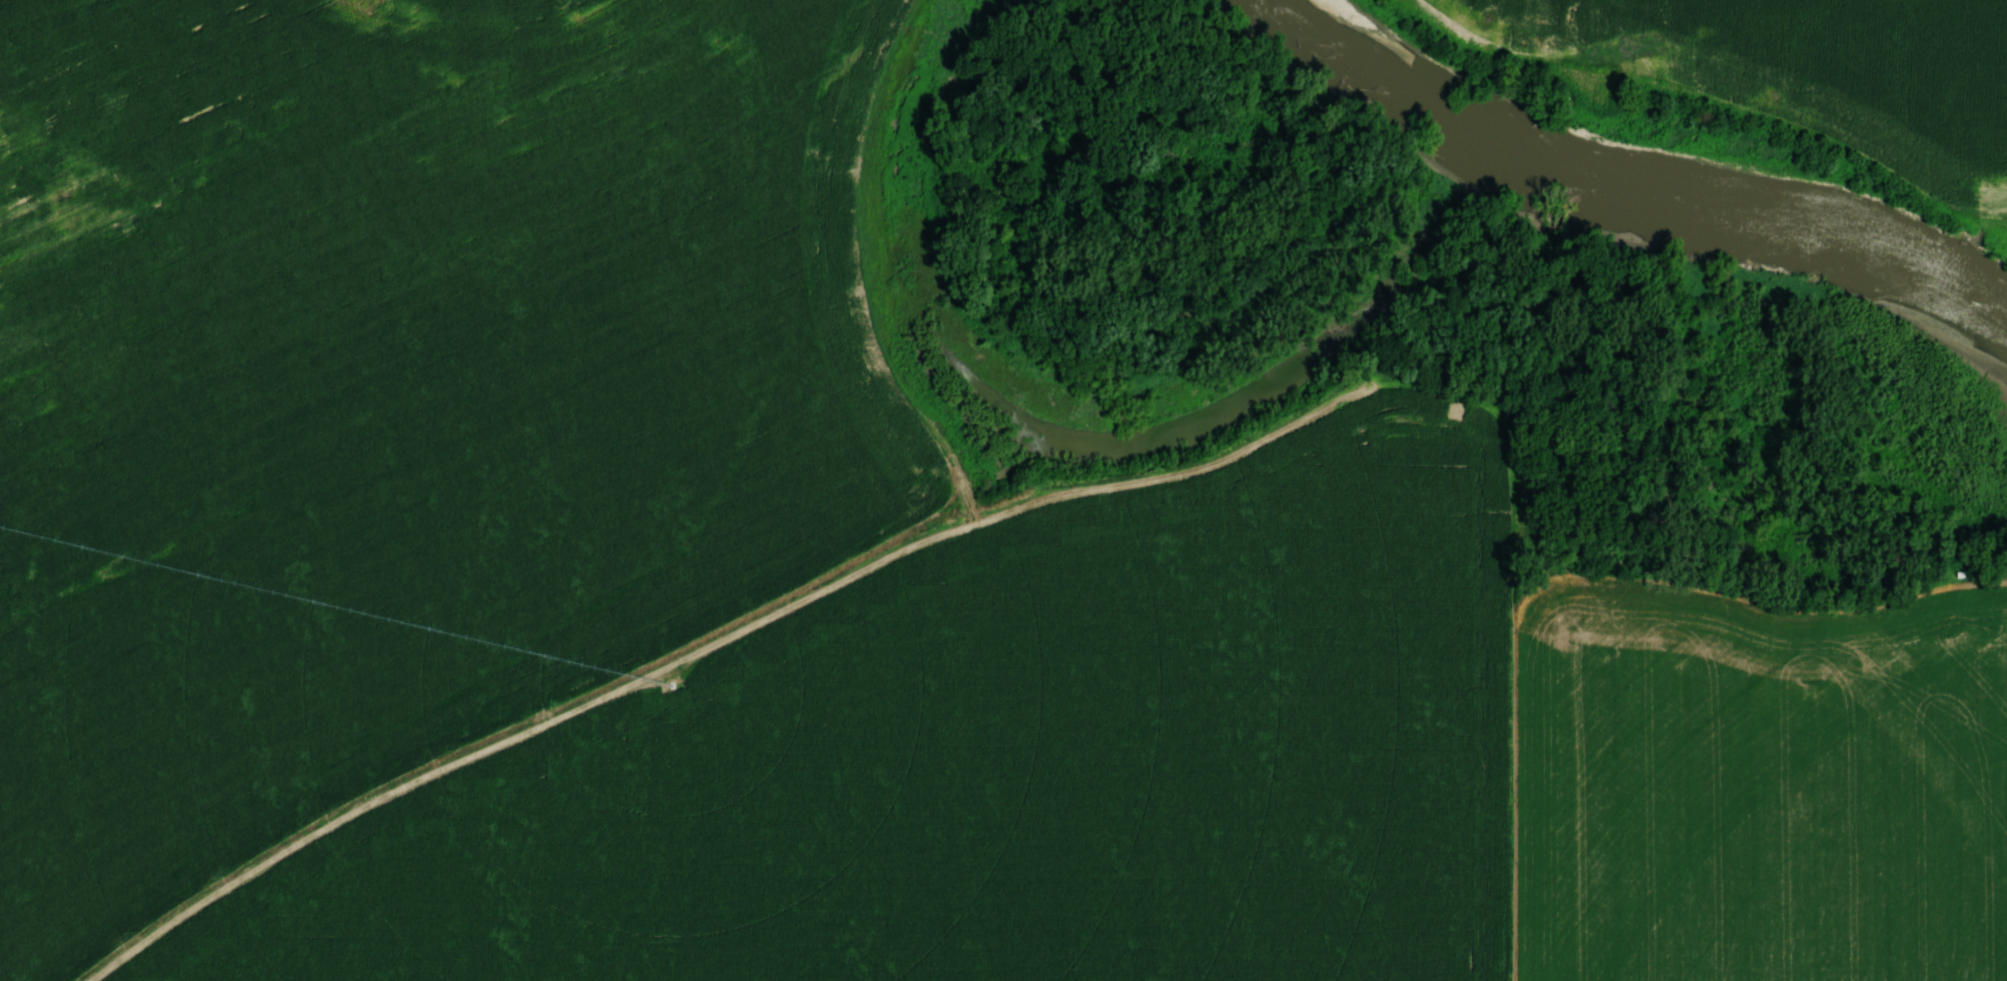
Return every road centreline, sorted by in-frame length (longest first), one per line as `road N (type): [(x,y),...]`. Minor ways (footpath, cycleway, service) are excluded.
road 1 (track): [(87,980),(177,913),(349,810),(897,551),(1054,493),(1199,468),(1259,440),(1287,436),(1493,457)]

